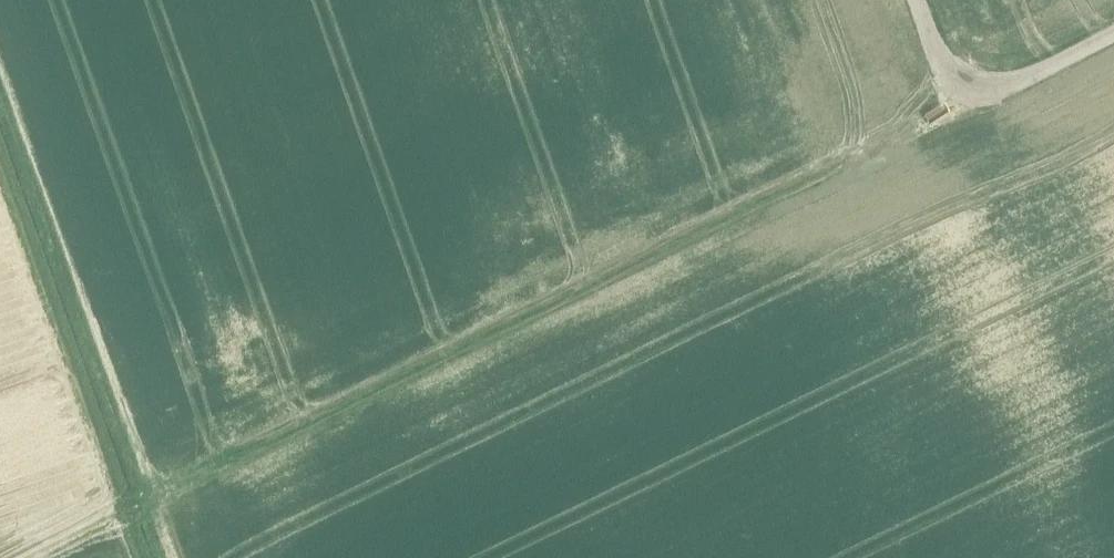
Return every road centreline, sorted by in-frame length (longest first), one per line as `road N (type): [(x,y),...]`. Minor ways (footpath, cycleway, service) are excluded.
road 1 (track): [(1113,27),(956,100),(920,0)]

